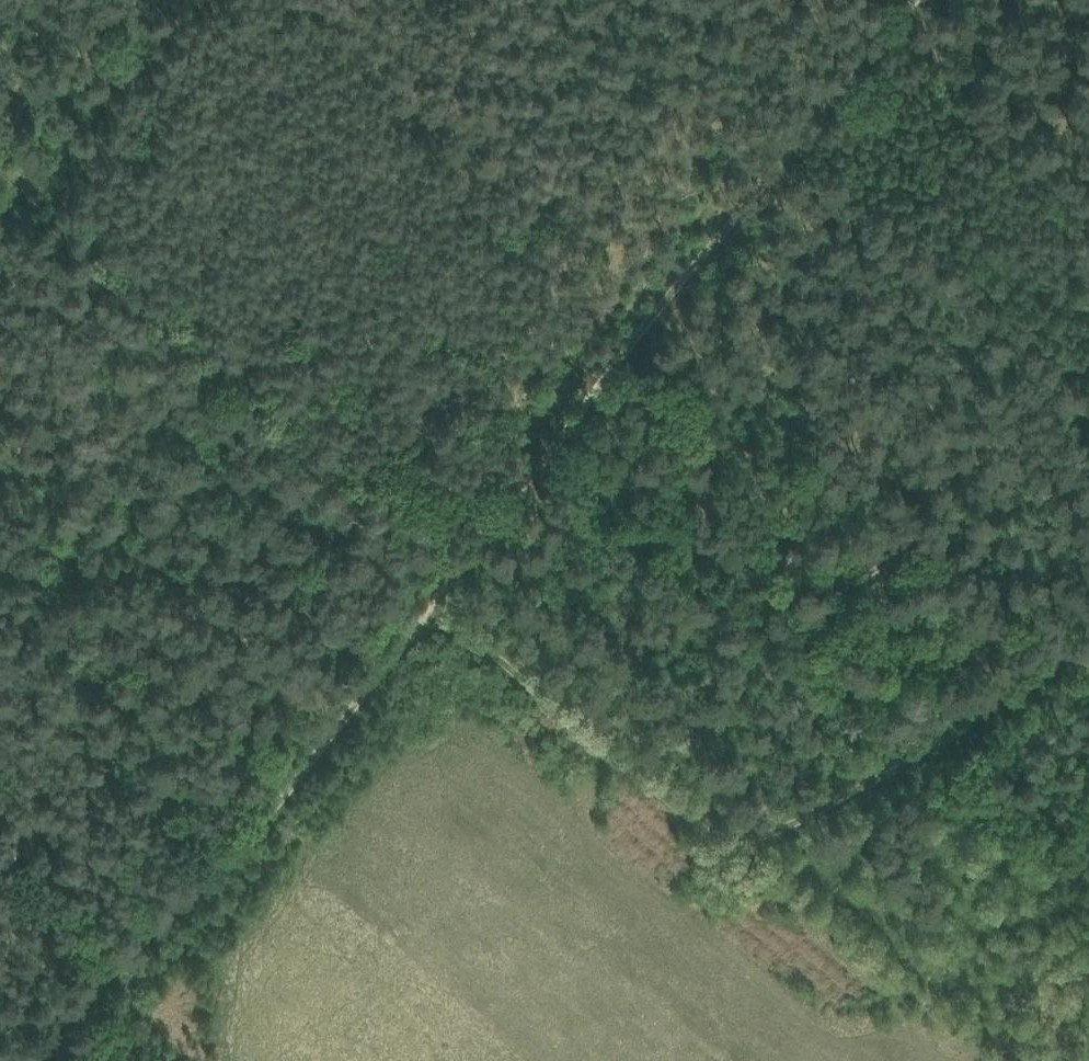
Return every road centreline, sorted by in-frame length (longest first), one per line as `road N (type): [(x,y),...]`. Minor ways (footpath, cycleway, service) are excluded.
road 1 (track): [(432,599),(920,0)]
road 2 (track): [(432,599),(738,839),(791,825),(905,769),(1016,702)]
road 3 (track): [(596,395),(714,420),(770,418),(946,602),(1016,702)]
road 4 (track): [(41,1060),(344,707)]
road 5 (track): [(0,425),(344,707)]
road 6 (track): [(344,707),(432,599)]

